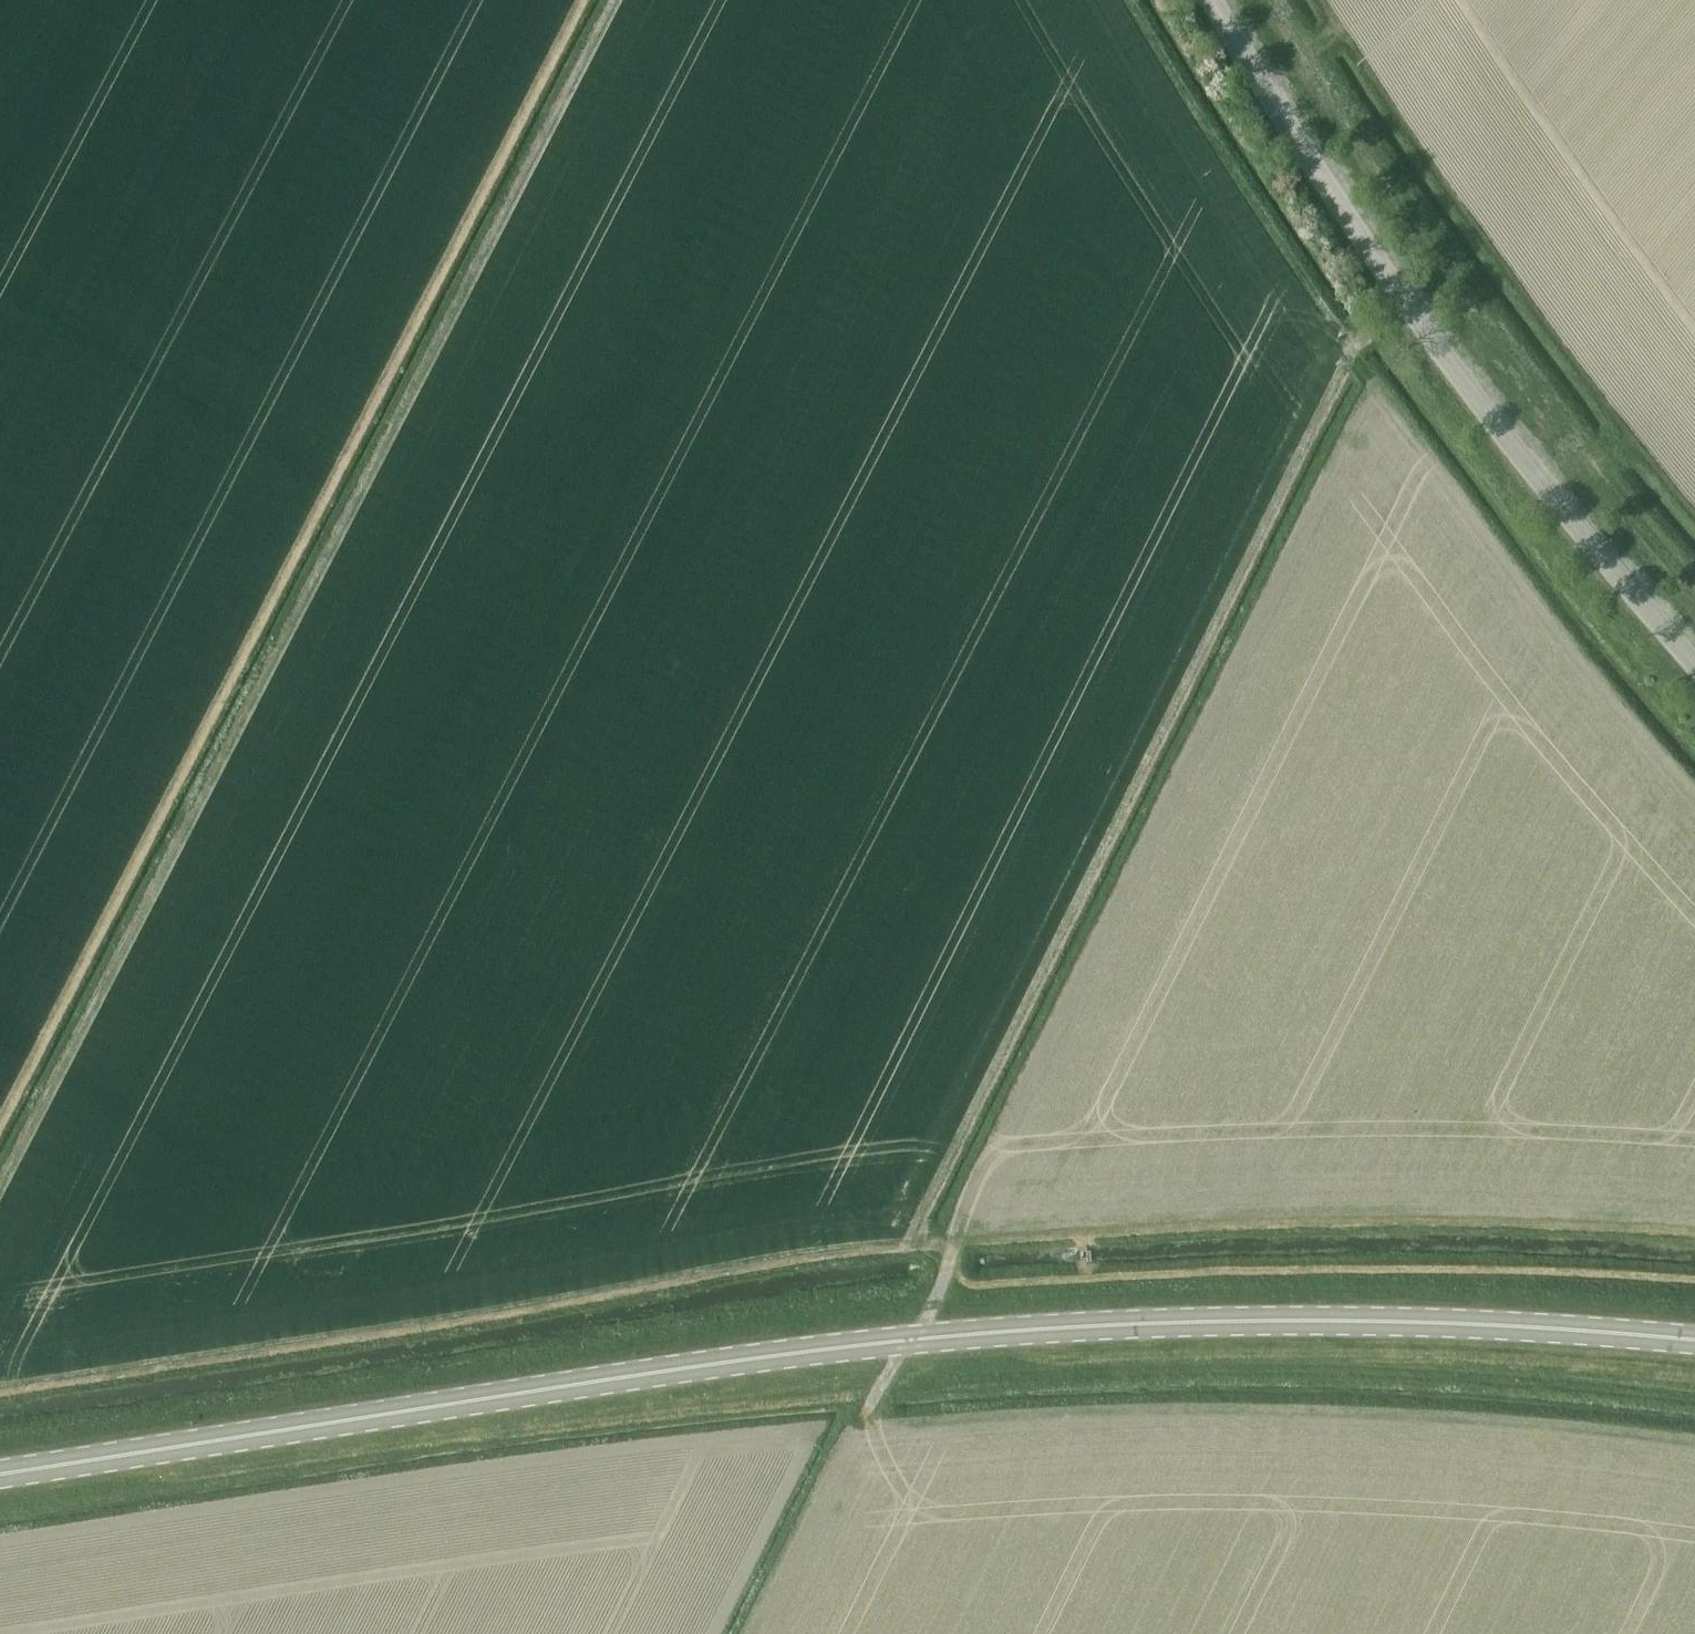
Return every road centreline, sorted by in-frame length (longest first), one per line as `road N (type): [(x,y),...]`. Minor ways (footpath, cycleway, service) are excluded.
road 1 (primary): [(1694,1342),(1353,1320),(886,1342),(0,1471)]
road 2 (unclassified): [(1694,665),(1466,401),(1320,184),(1210,0)]

